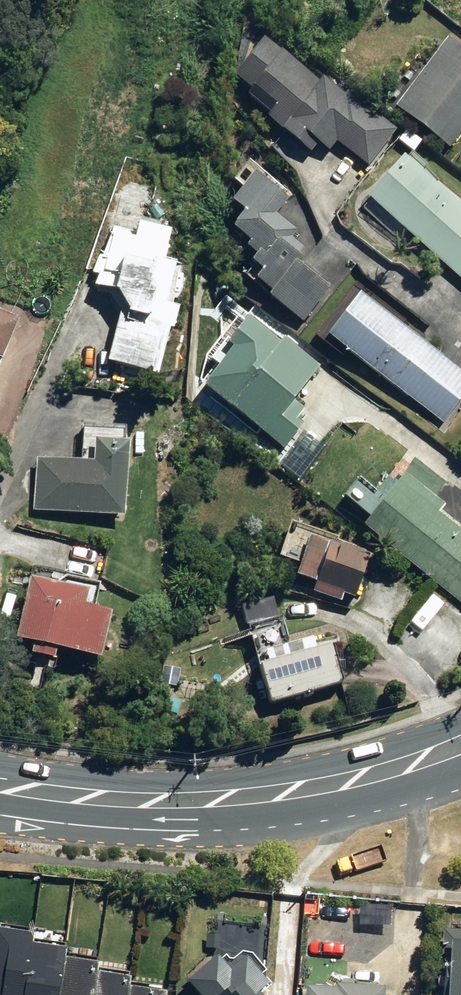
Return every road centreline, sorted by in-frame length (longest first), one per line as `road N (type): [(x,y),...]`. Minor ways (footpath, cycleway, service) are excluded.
road 1 (secondary): [(460,747),(288,792),(156,800),(56,794)]

